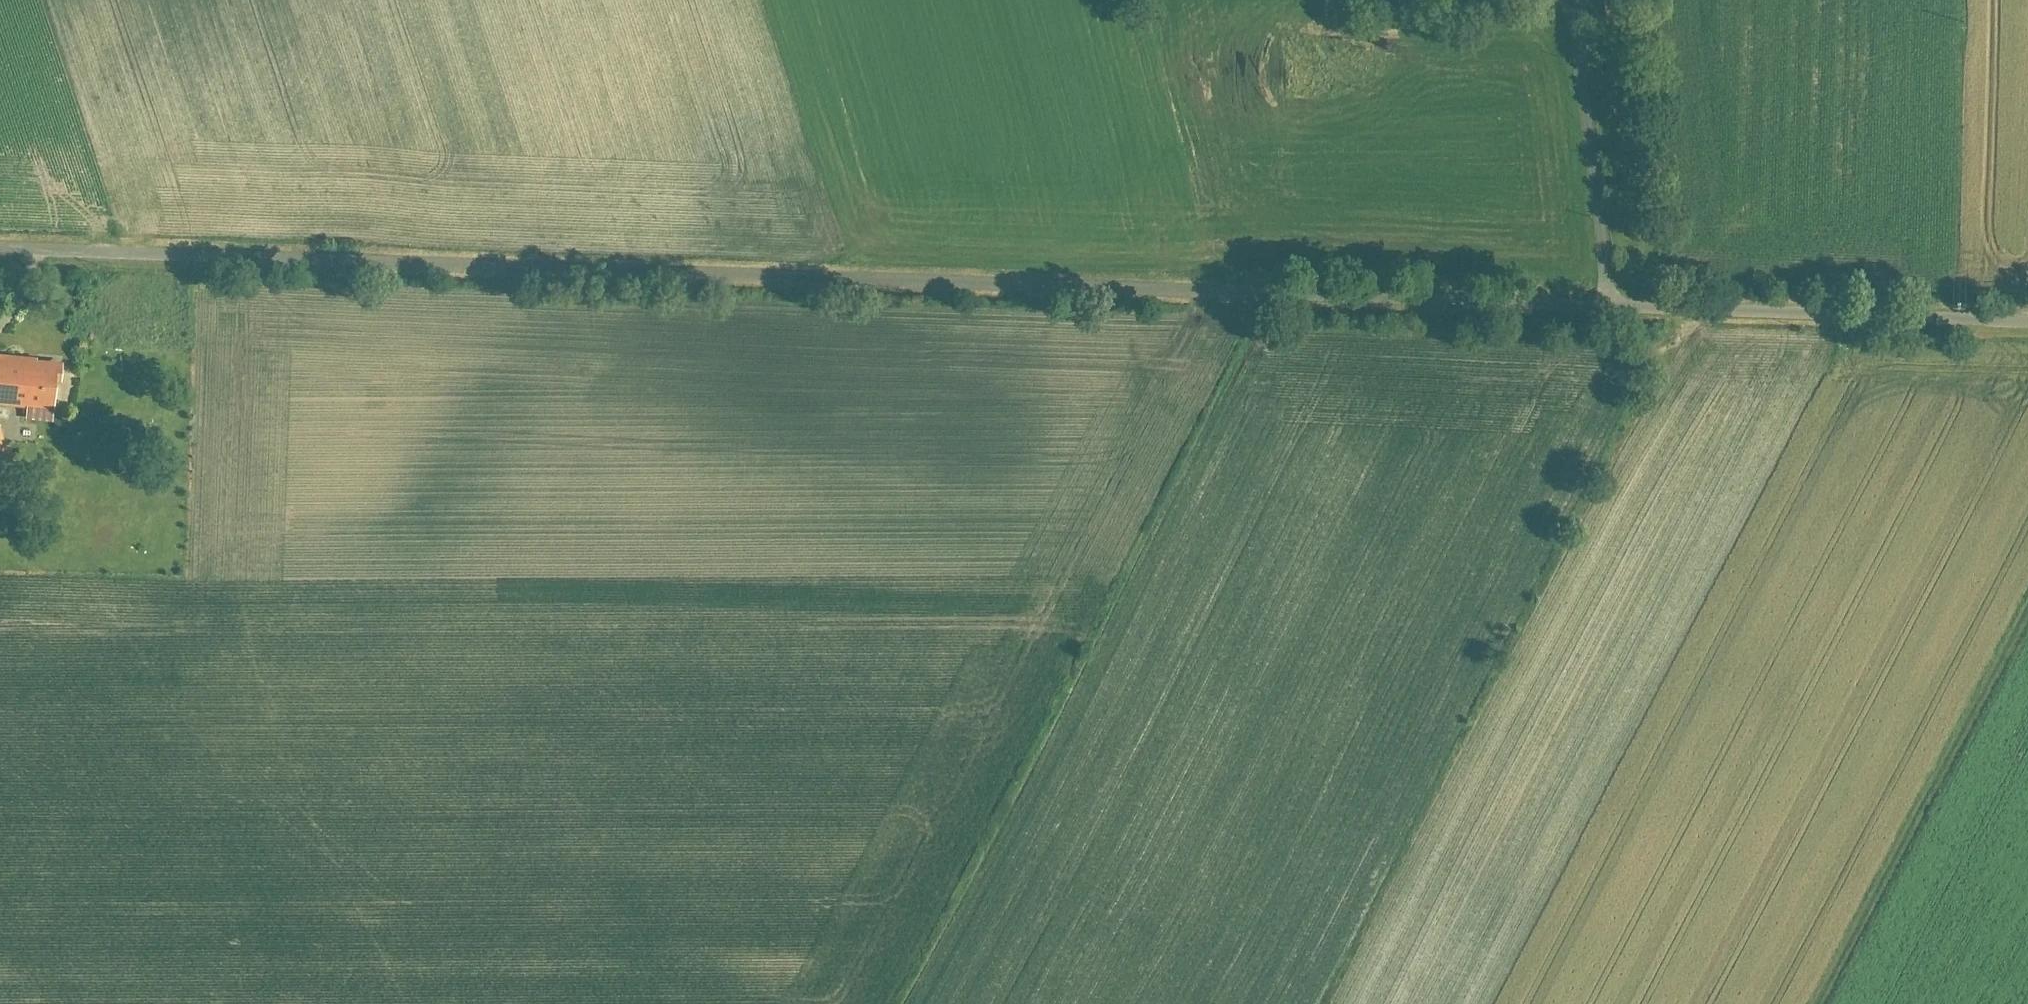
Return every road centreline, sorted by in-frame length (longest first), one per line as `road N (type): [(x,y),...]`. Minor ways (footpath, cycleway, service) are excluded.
road 1 (residential): [(0,250),(773,271),(2027,324)]
road 2 (track): [(1831,1003),(2027,598)]

